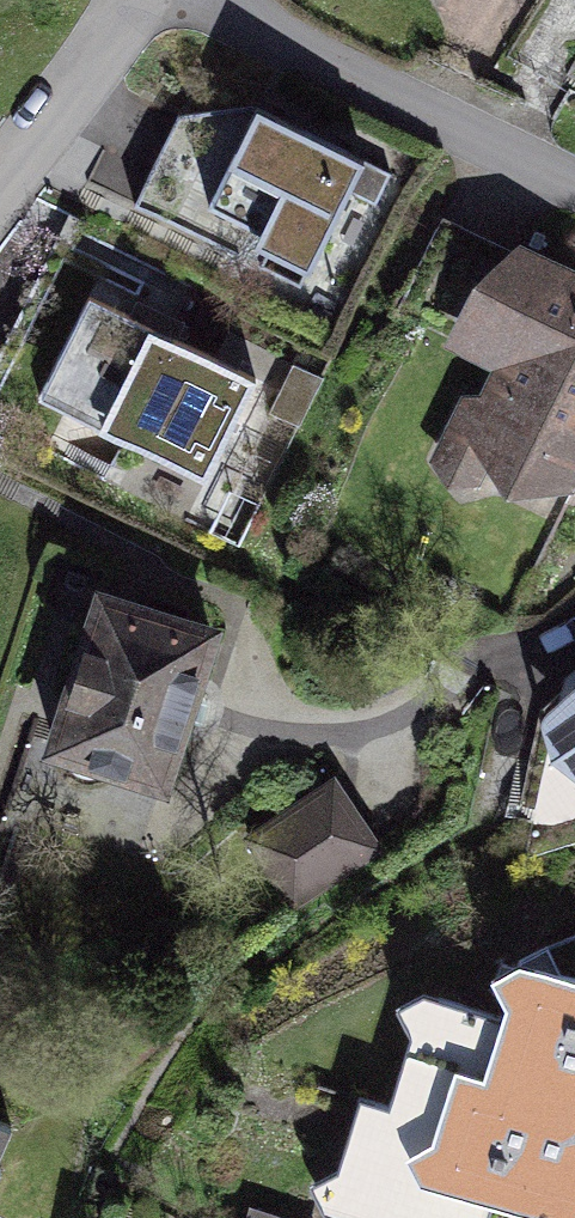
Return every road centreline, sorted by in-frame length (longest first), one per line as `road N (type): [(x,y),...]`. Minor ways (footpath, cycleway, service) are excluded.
road 1 (residential): [(574,184),(305,64),(210,0)]
road 2 (residential): [(130,0),(0,189)]

